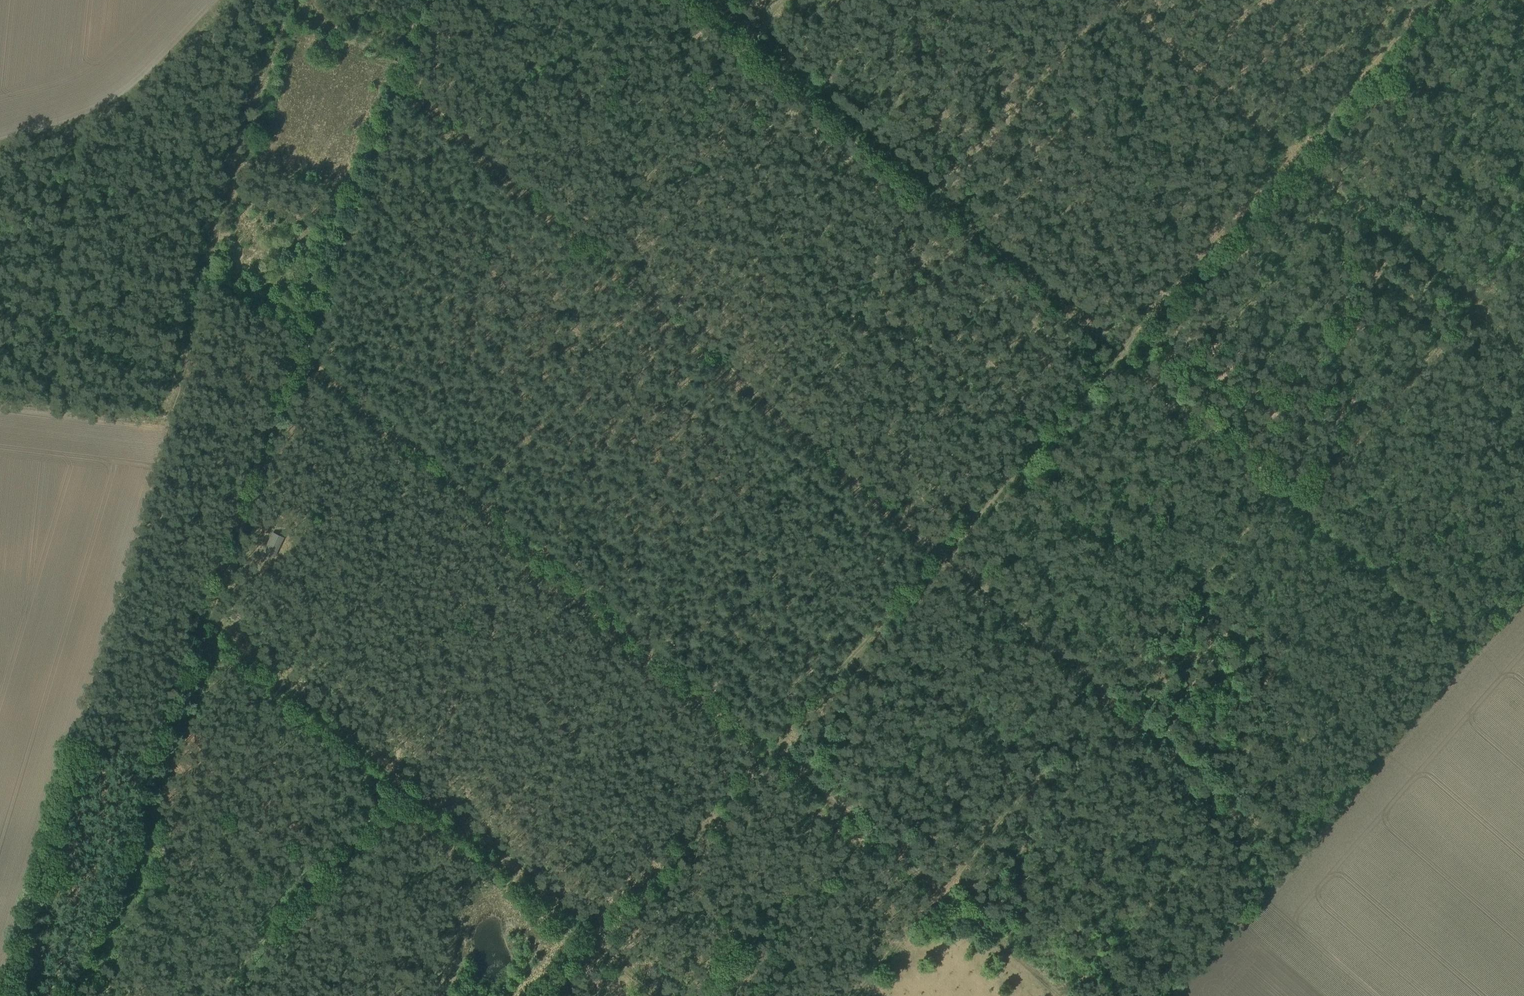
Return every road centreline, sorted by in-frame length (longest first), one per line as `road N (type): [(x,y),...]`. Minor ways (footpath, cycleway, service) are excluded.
road 1 (track): [(855,995),(943,892),(303,357)]
road 2 (track): [(67,995),(397,87)]
road 3 (track): [(397,87),(942,556)]
road 4 (track): [(1277,487),(943,892),(1067,995)]
road 5 (track): [(942,556),(548,995)]
road 6 (track): [(1121,0),(1296,151),(1118,361)]
road 7 (track): [(1118,361),(743,36)]
road 8 (track): [(942,556),(1227,796)]
road 9 (track): [(404,786),(655,995)]
road 10 (track): [(1118,361),(942,556)]

